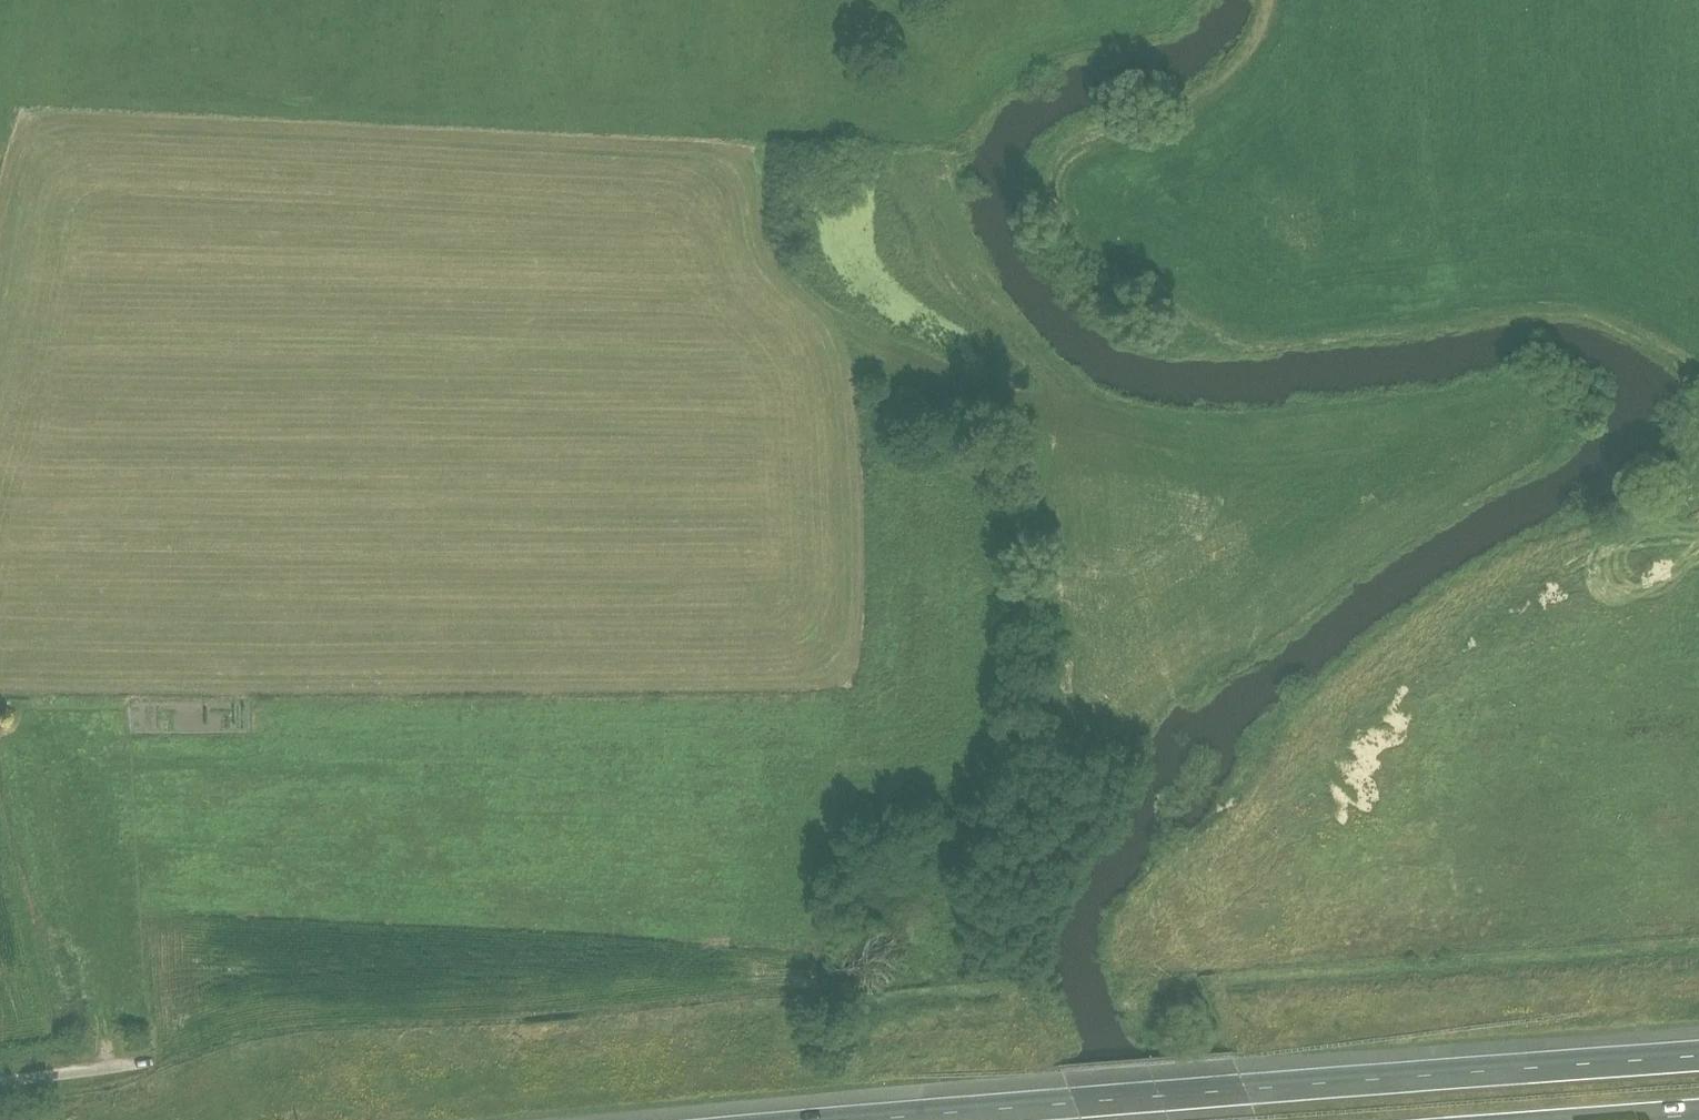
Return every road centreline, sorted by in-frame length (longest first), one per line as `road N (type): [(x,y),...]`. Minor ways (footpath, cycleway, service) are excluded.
road 1 (motorway): [(1698,1054),(870,1119)]
road 2 (unclassified): [(154,1048),(0,1074)]

